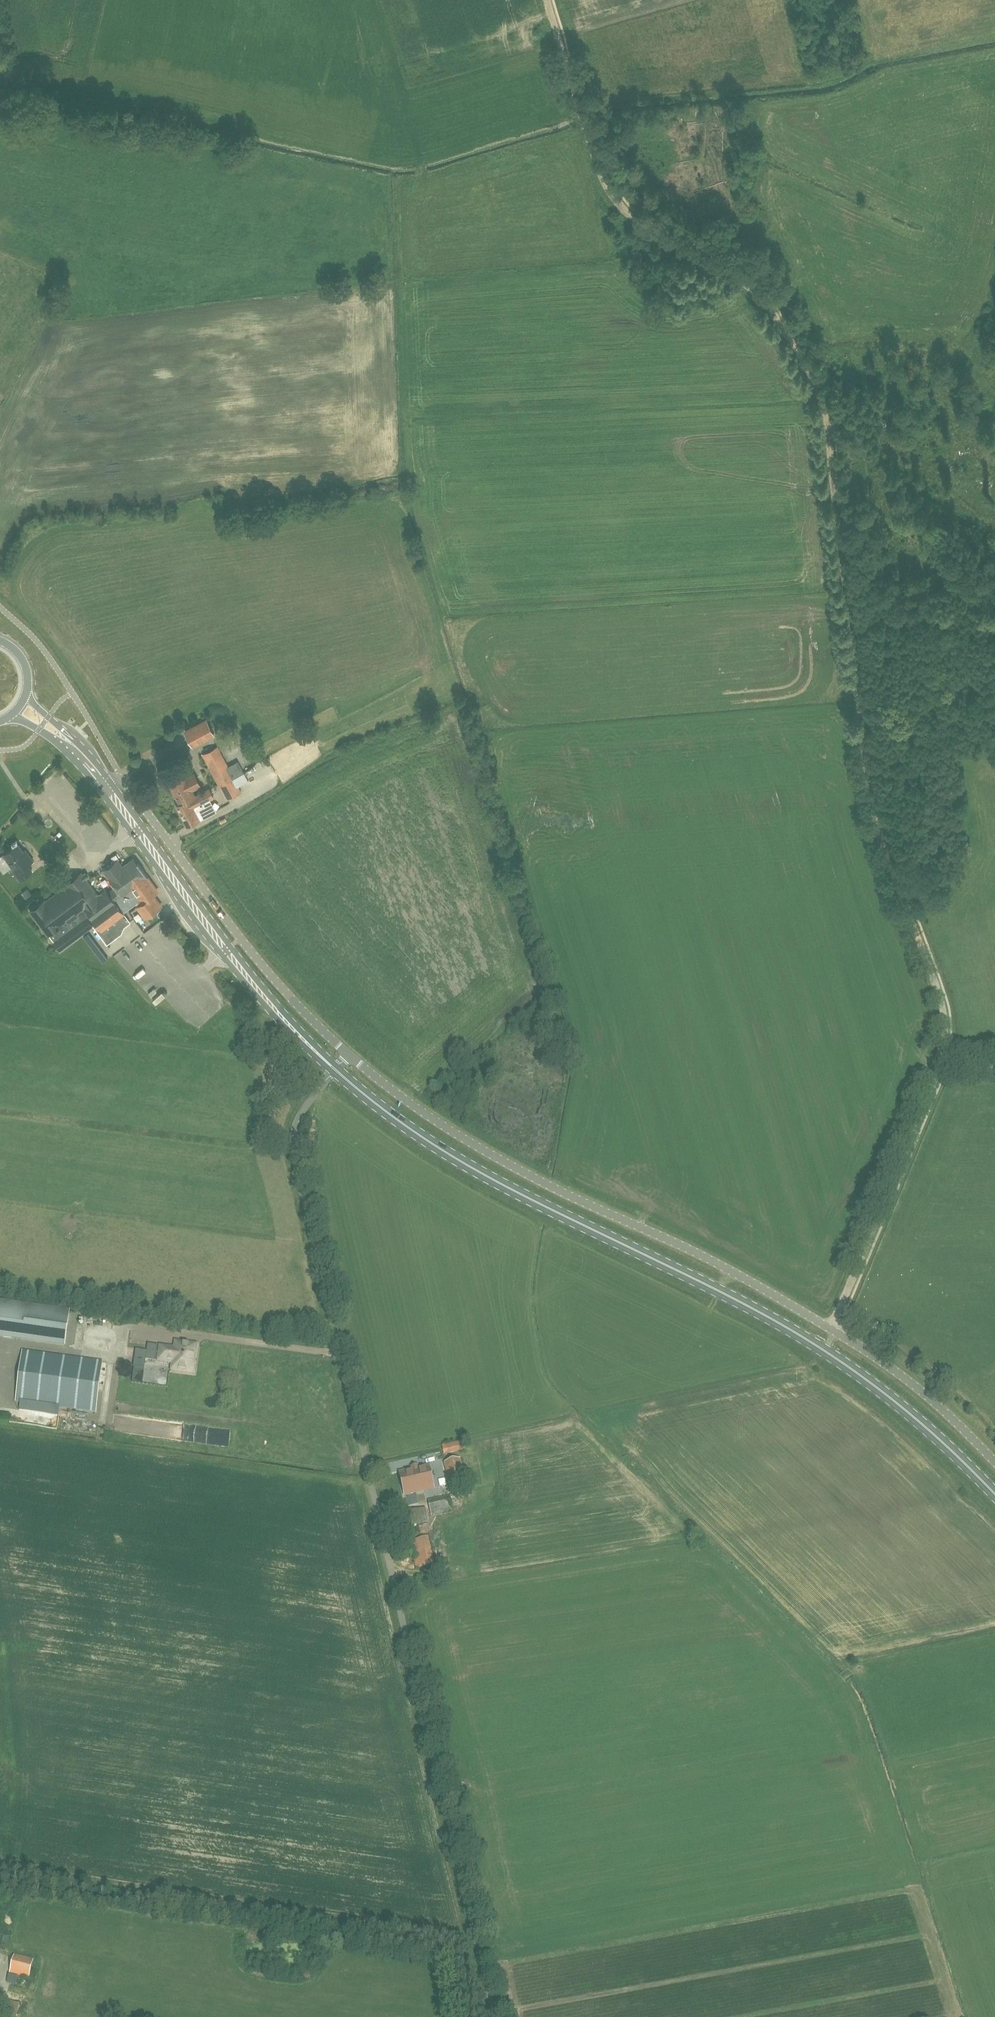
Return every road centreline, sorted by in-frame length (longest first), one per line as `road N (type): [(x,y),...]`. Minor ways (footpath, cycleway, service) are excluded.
road 1 (track): [(547,0),(594,157),(617,201),(638,222),(756,287),(824,388),(871,787),(944,1019),(938,1066)]
road 2 (unclassified): [(496,2016),(297,1157),(298,1124),(336,1071)]
road 3 (primary): [(994,1495),(824,1350),(476,1172),(336,1071)]
road 4 (unclassified): [(994,1462),(922,1392),(834,1331),(692,1252),(535,1182),(435,1123),(349,1056)]
road 5 (track): [(938,1066),(824,1350)]
road 6 (primary): [(336,1071),(276,1013),(144,839)]
road 7 (unclassified): [(349,1056),(274,980),(158,829)]
road 8 (primary): [(107,788),(96,764),(25,697)]
road 9 (primary): [(13,714),(107,788)]

